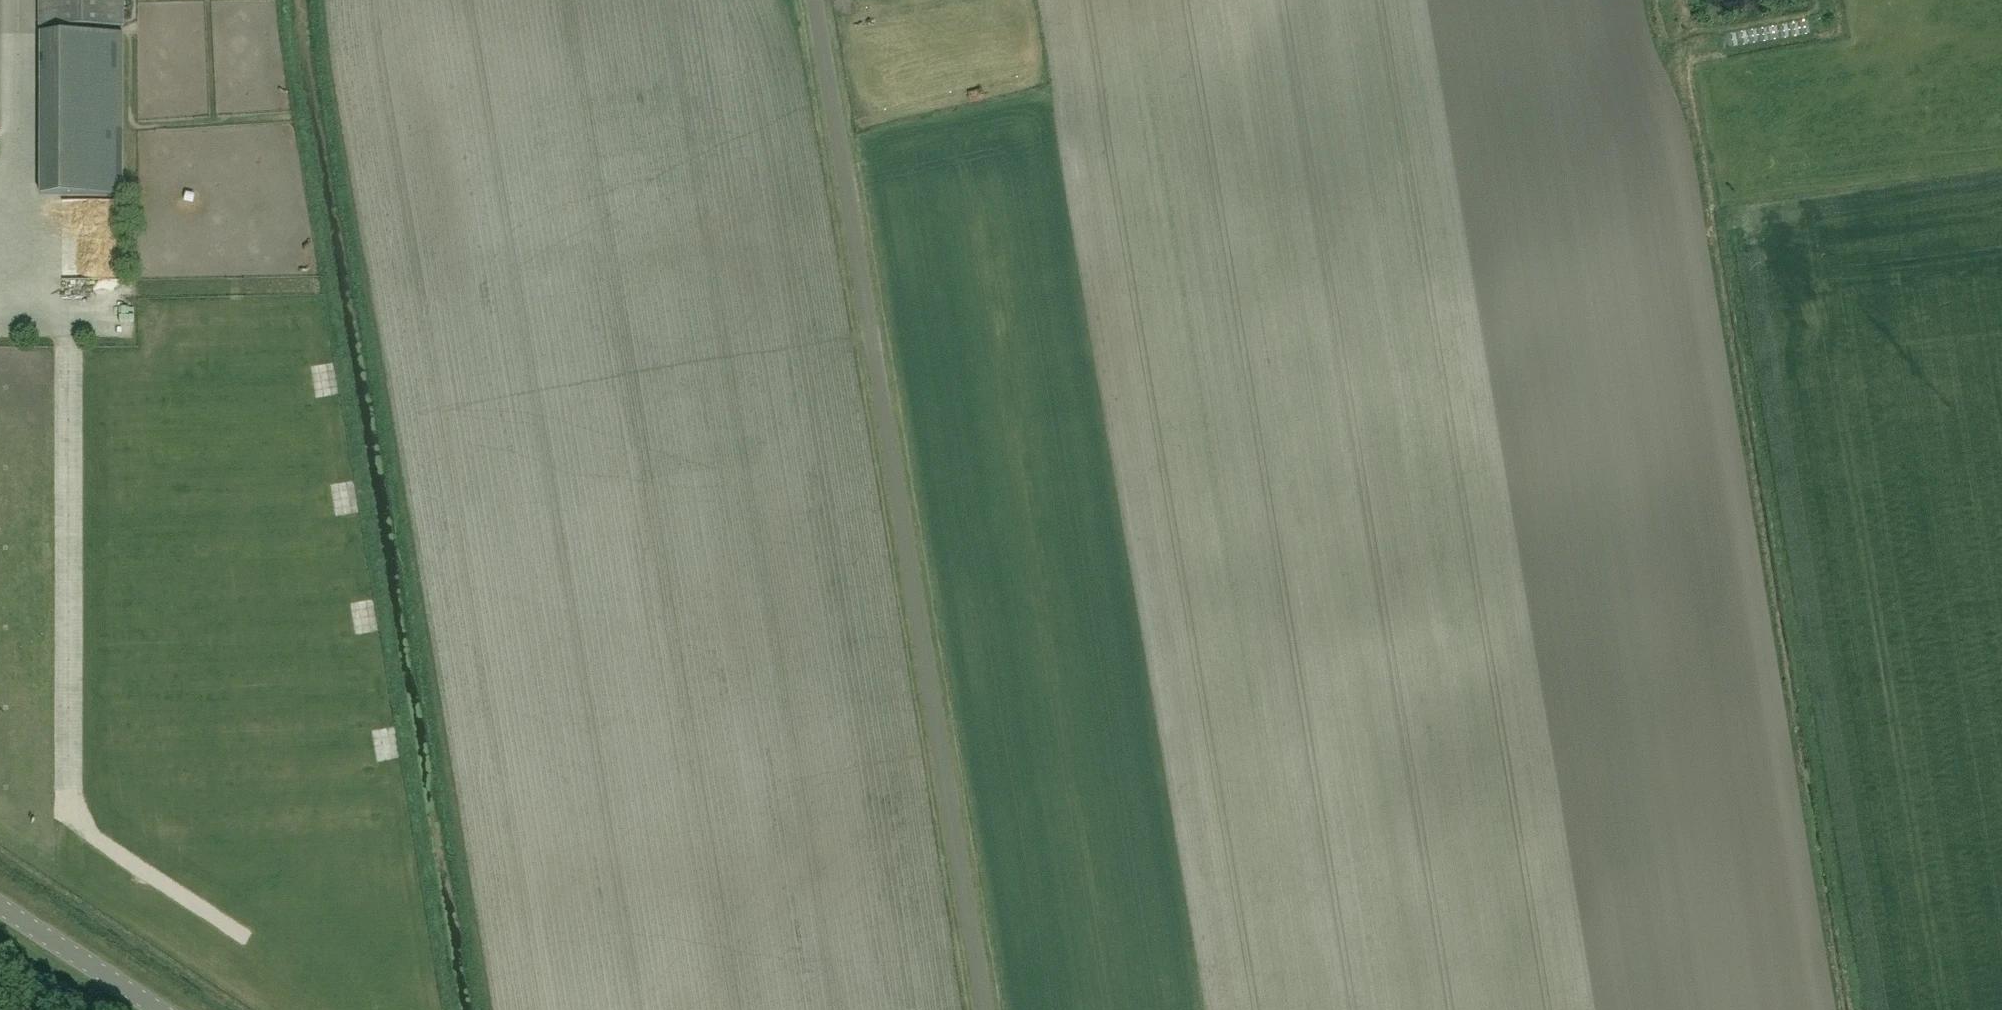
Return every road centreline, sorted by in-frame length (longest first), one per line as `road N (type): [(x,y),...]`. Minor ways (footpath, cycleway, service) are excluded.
road 1 (unclassified): [(984,1009),(815,0)]
road 2 (unclassified): [(165,1009),(0,903)]

